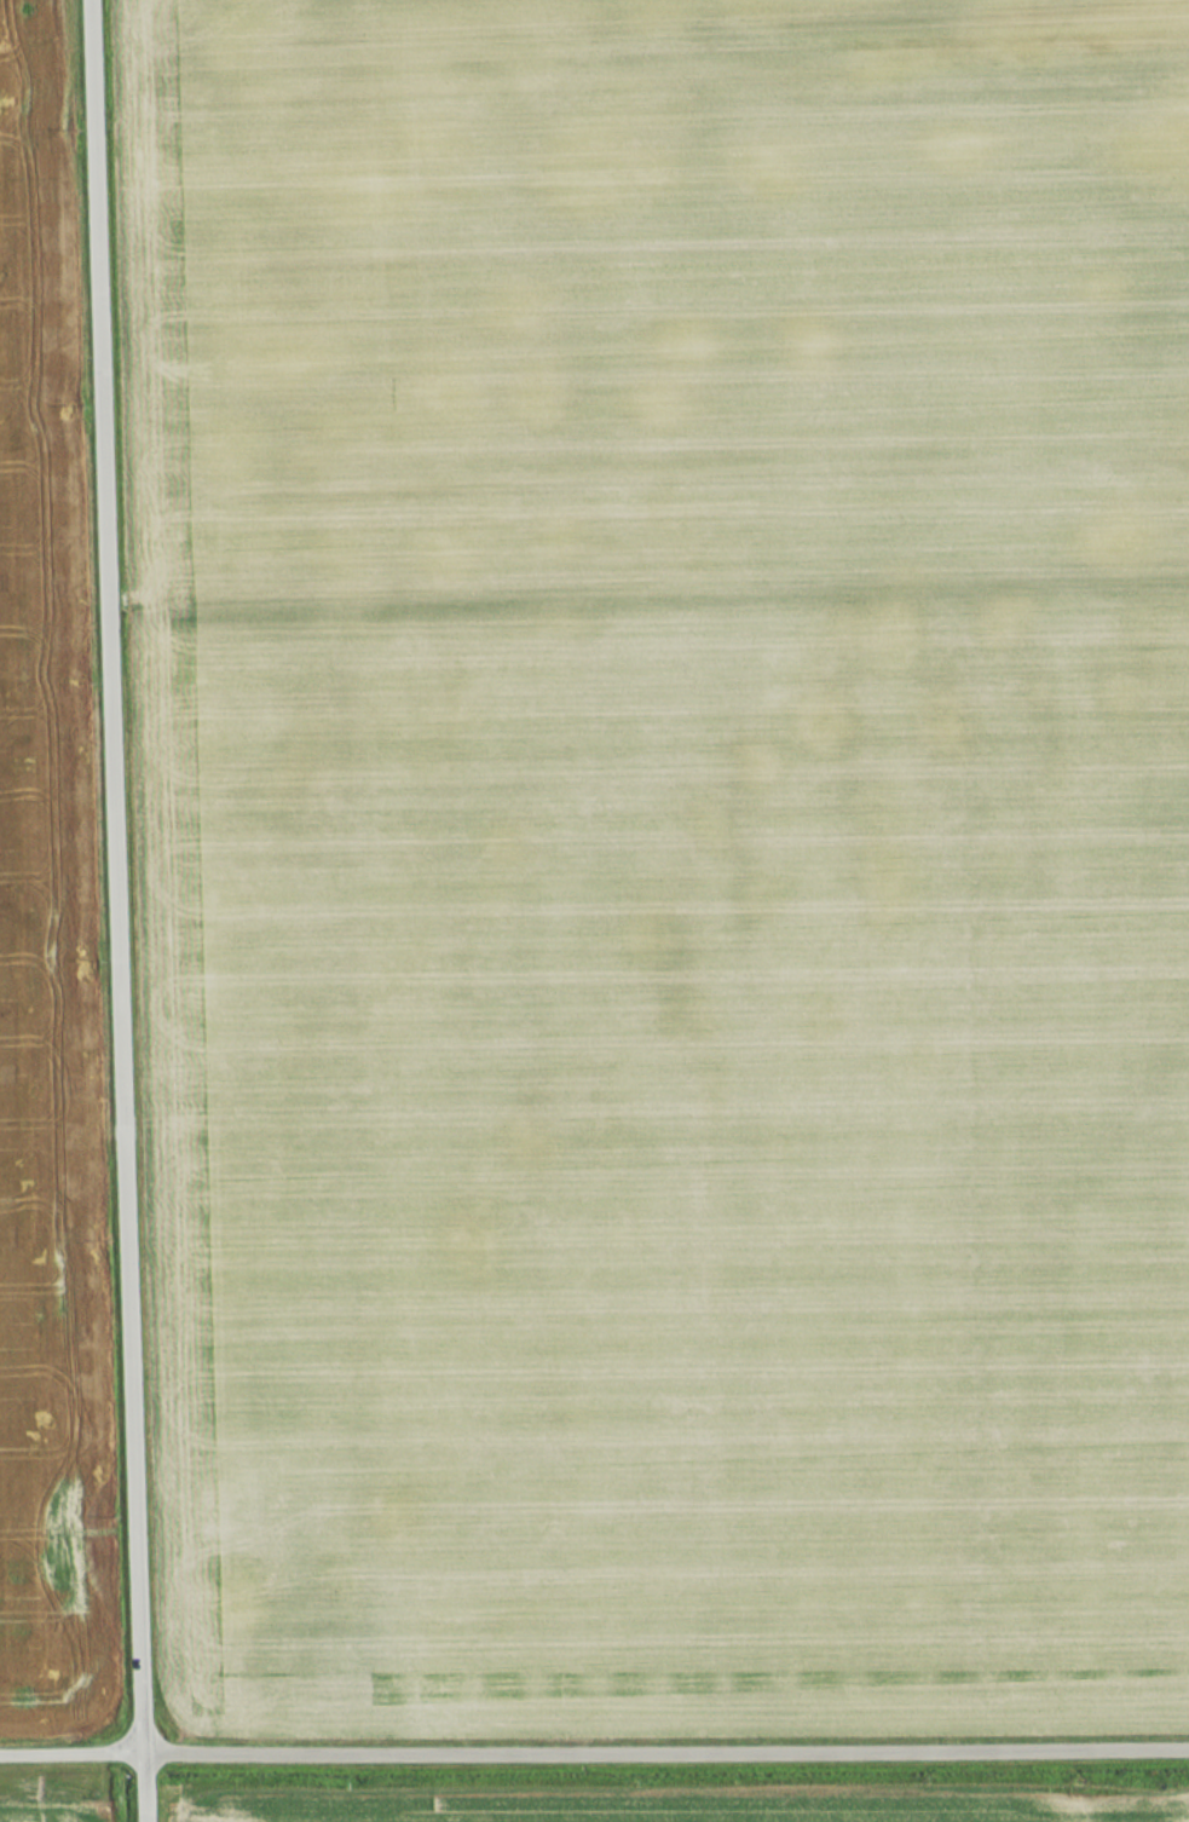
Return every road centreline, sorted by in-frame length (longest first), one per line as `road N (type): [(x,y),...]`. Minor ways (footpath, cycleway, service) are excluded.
road 1 (residential): [(146,1821),(92,0)]
road 2 (residential): [(0,1753),(1188,1752)]

